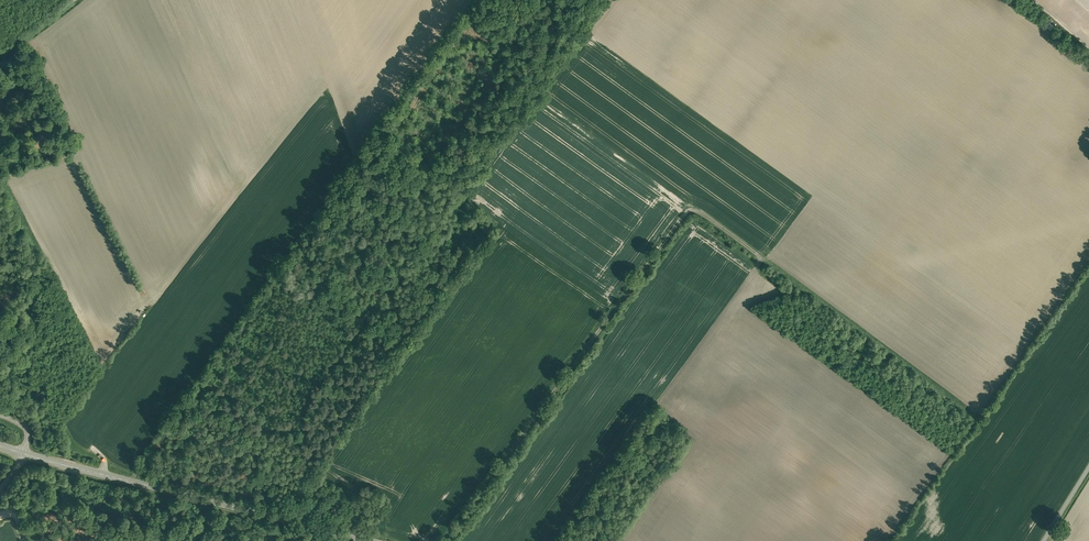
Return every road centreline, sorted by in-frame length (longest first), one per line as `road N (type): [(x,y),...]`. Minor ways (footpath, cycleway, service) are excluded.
road 1 (track): [(438,540),(680,209)]
road 2 (tertiary): [(373,540),(0,444)]
road 3 (track): [(286,519),(303,489),(290,459),(309,404),(437,229)]

